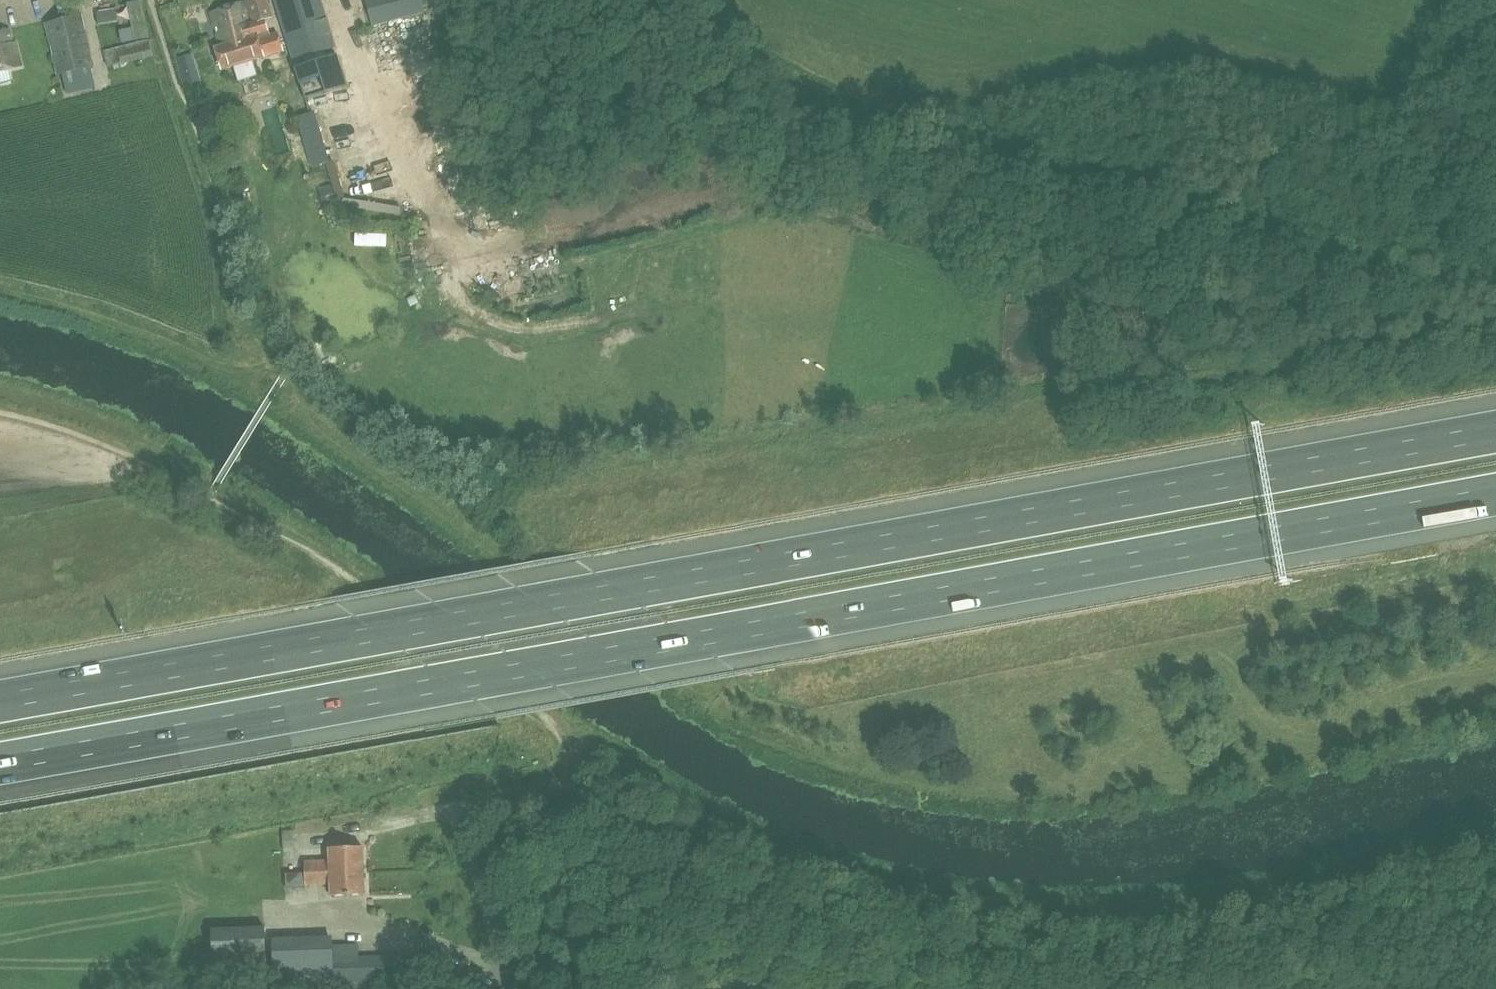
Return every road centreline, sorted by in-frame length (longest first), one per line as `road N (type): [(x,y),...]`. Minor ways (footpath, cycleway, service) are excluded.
road 1 (motorway): [(0,763),(1495,493)]
road 2 (motorway): [(1495,430),(0,699)]
road 3 (residential): [(517,988),(462,824)]

